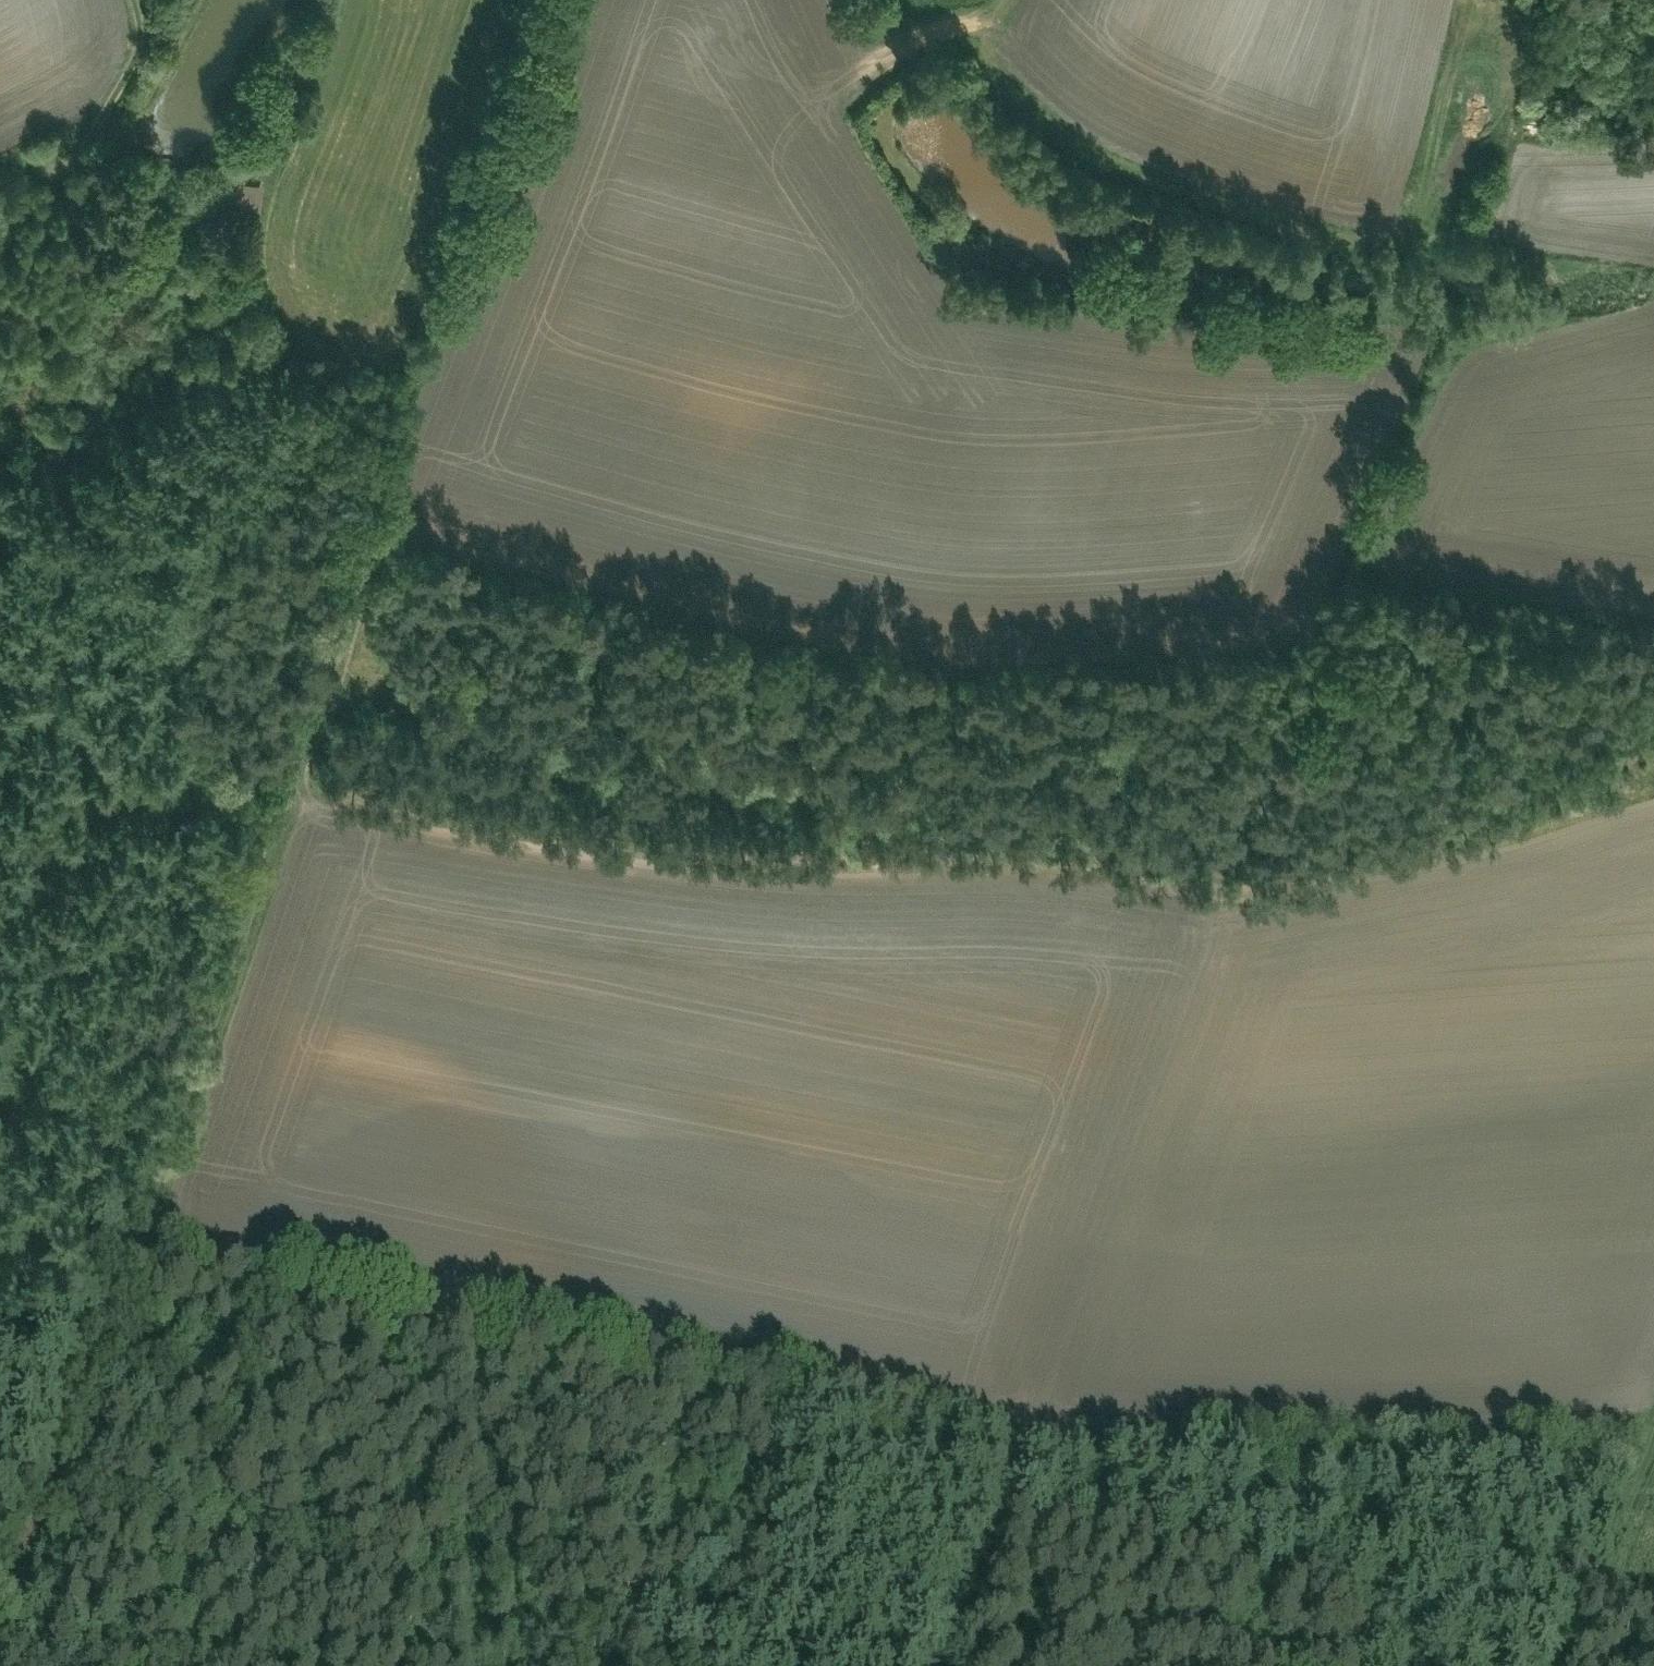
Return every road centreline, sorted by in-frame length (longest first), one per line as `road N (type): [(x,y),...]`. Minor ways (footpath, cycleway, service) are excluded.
road 1 (track): [(139,1268),(1001,1429),(1631,1468)]
road 2 (track): [(0,1242),(139,1268),(364,559)]
road 3 (track): [(139,1268),(0,1641)]
road 4 (track): [(1559,1665),(1653,1406)]
road 5 (track): [(132,0),(138,41),(81,143)]

